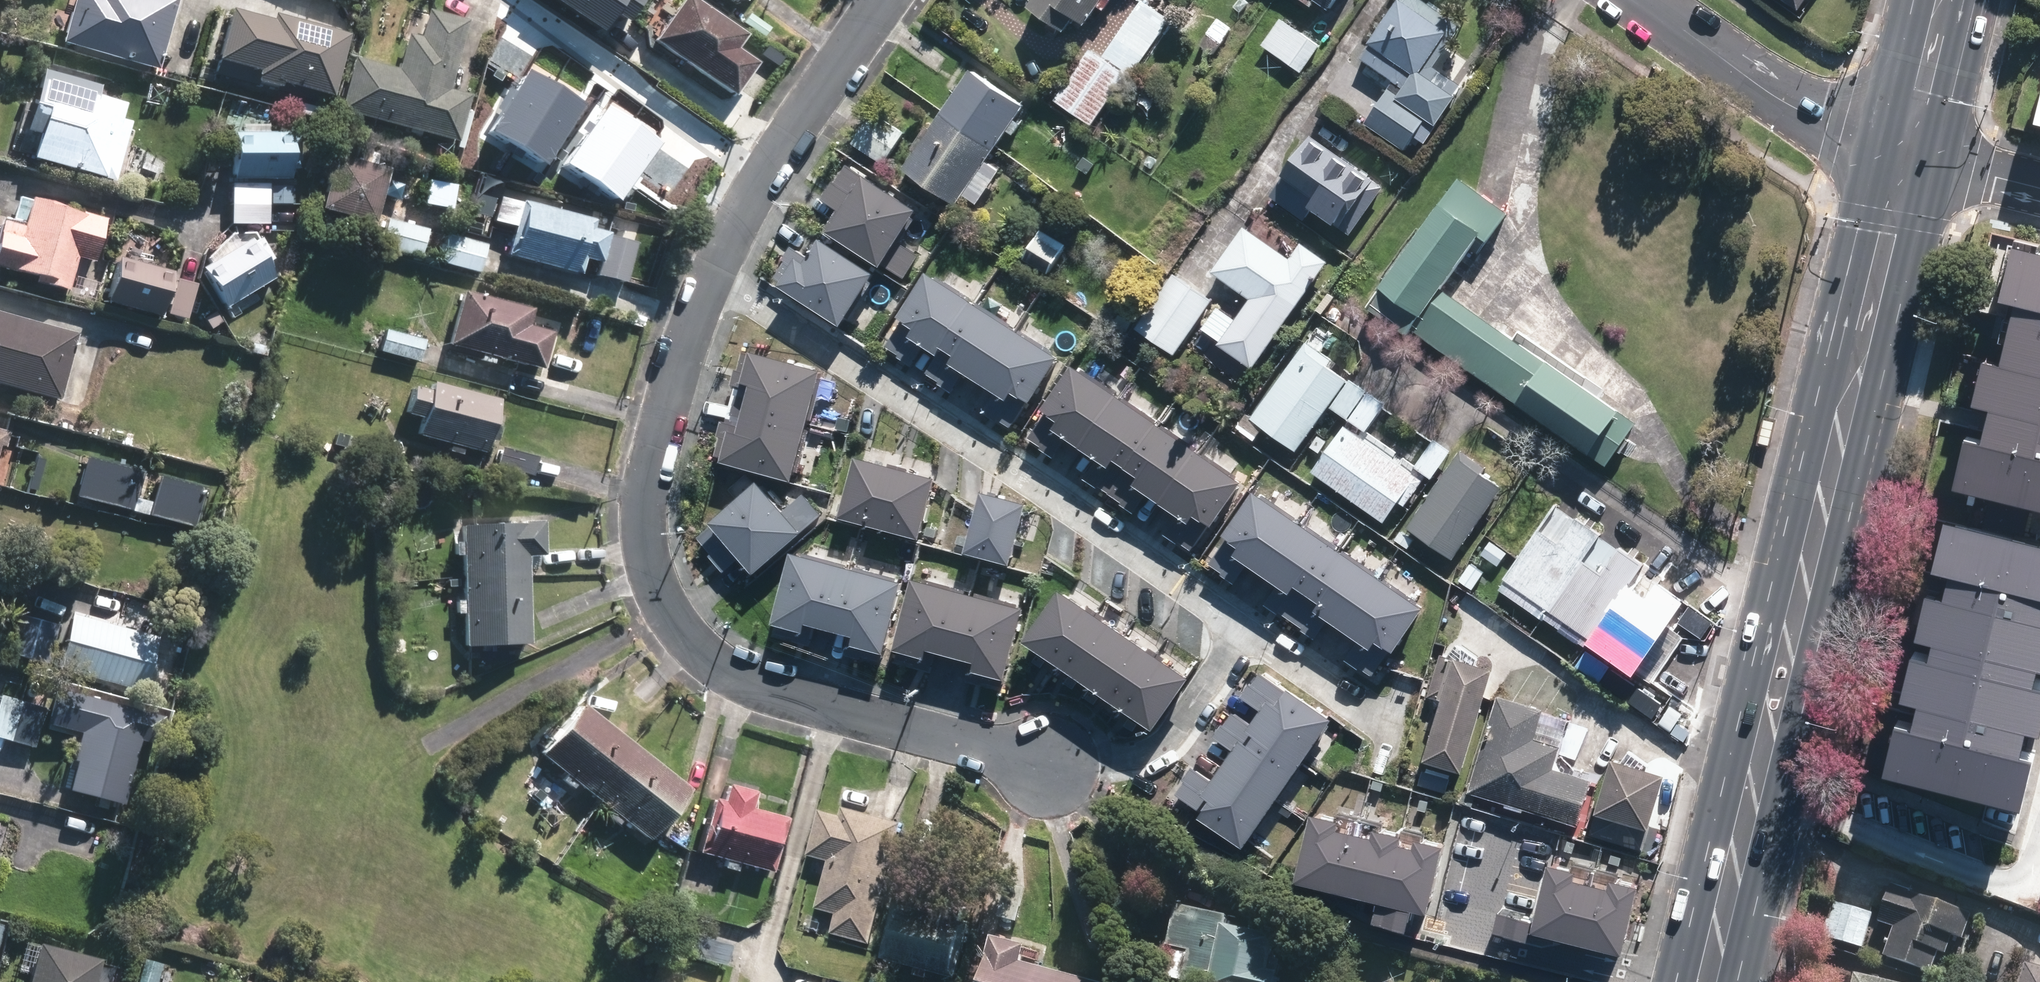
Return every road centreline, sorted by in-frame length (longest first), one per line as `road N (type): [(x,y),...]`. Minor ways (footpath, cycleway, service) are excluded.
road 1 (residential): [(711,282),(647,498),(650,557),(671,611),(733,673),(768,688),(1038,768)]
road 2 (primary): [(1759,777),(1906,144)]
road 3 (residential): [(711,282),(1114,546),(1228,635)]
road 4 (residential): [(891,0),(764,184),(711,282)]
road 5 (residential): [(1644,0),(1798,108),(1906,144)]
road 6 (residential): [(2039,829),(2023,867),(2011,876),(1992,875),(1808,797)]
road 7 (residential): [(1228,635),(1179,724),(1157,746),(1131,763),(1098,770),(1038,768)]
road 8 (residential): [(1228,635),(1379,722)]
road 9 (primary): [(1906,144),(1941,0)]
road 10 (residential): [(1906,144),(2039,184)]

